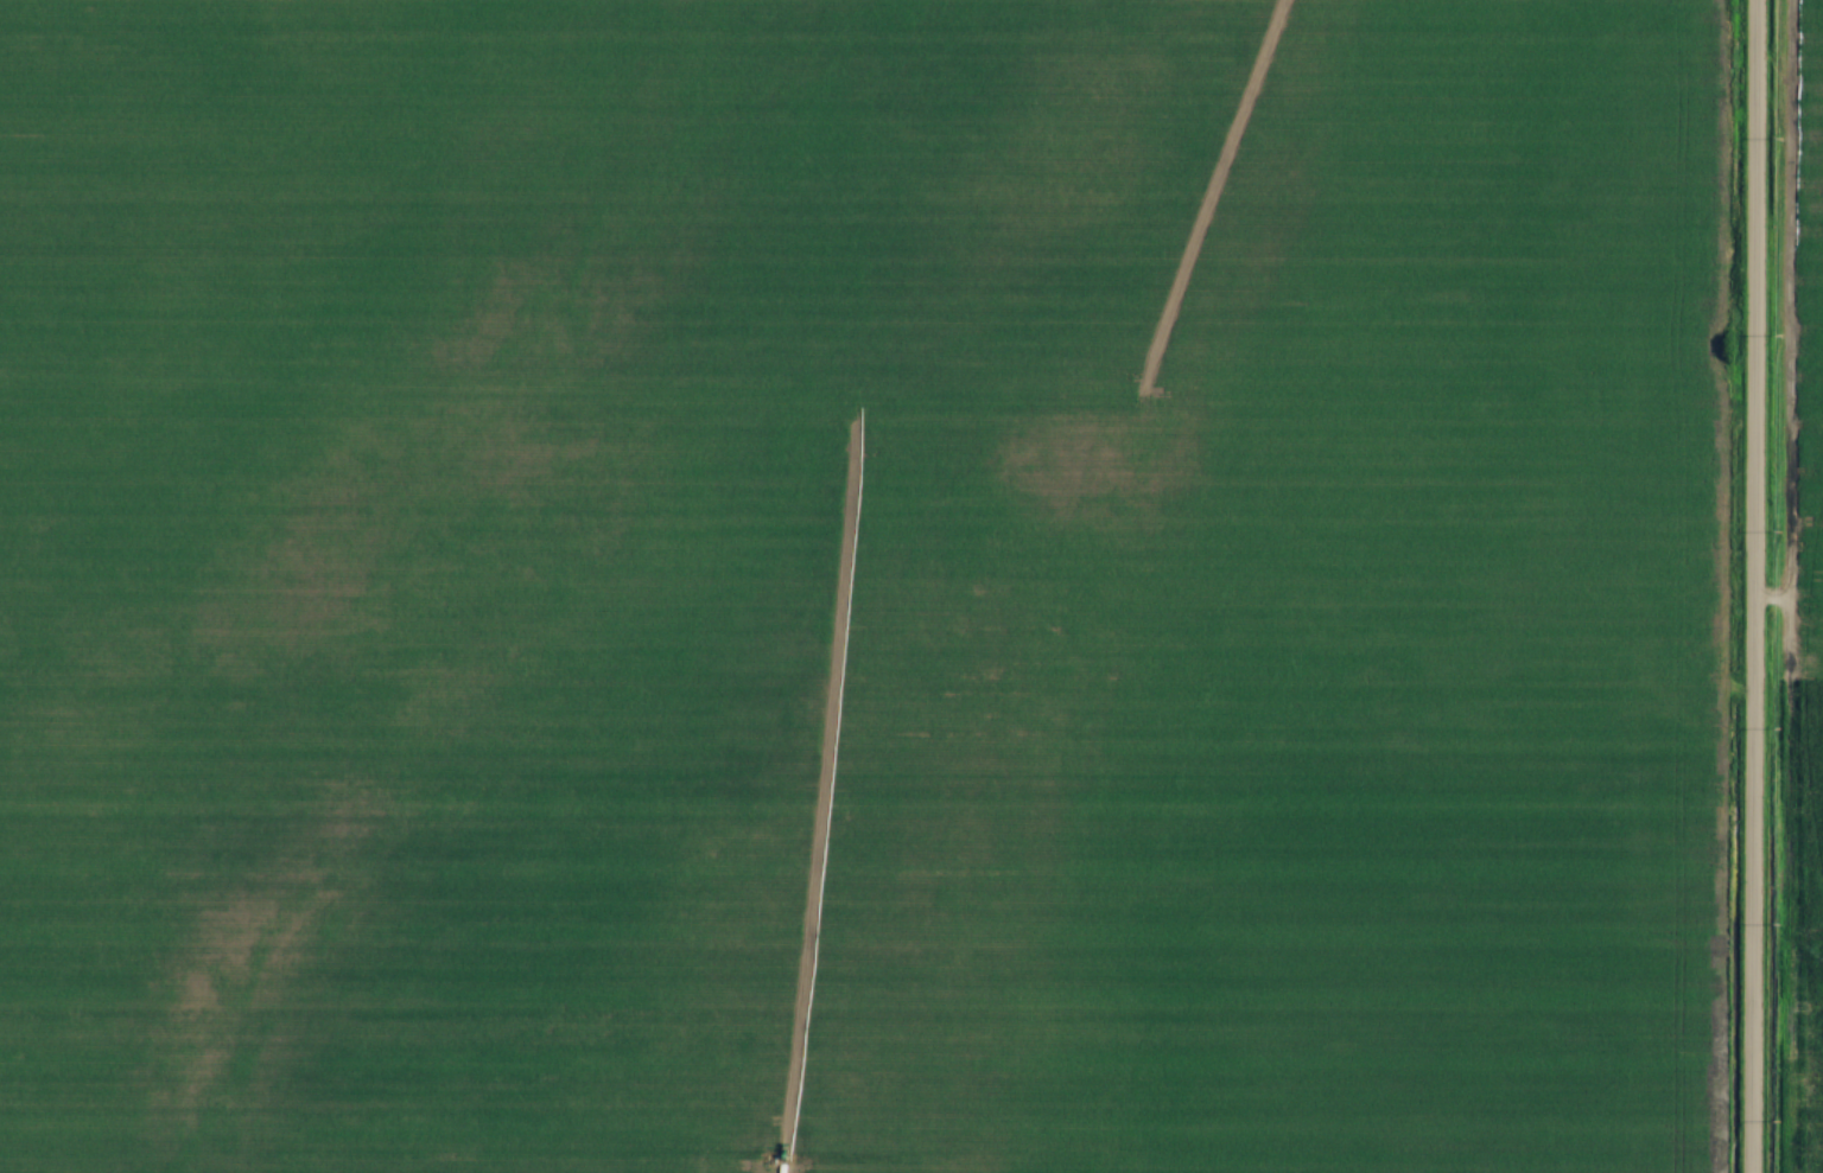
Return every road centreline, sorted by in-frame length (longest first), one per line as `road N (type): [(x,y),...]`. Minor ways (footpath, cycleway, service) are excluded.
road 1 (residential): [(1749,1172),(1754,0)]

